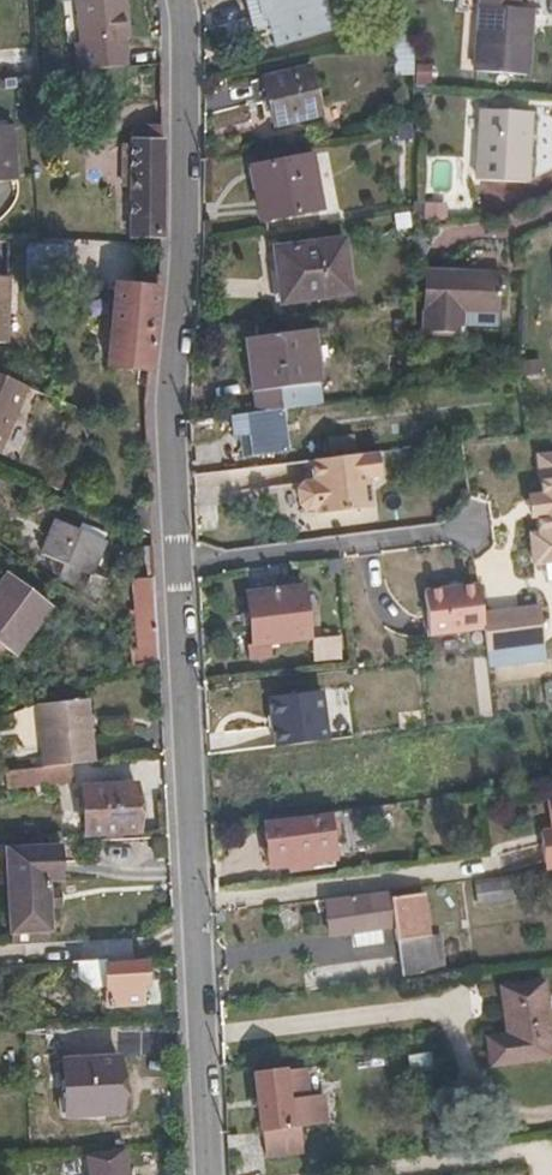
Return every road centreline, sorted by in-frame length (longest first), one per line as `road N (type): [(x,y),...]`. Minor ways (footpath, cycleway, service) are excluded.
road 1 (residential): [(208,1174),(178,565)]
road 2 (residential): [(178,565),(172,409),(185,253),(179,0)]
road 3 (unclassified): [(178,565),(475,528)]

